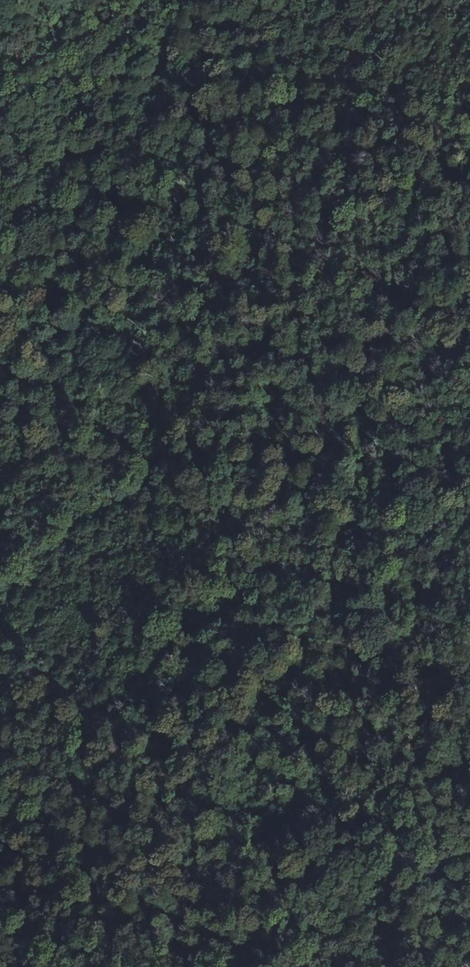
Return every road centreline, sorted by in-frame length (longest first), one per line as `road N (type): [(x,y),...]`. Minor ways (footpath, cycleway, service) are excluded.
road 1 (track): [(0,859),(158,671),(277,572),(469,367)]
road 2 (track): [(0,606),(75,528),(147,479),(190,418),(334,274),(469,173)]
road 3 (track): [(301,0),(137,143),(0,296)]

